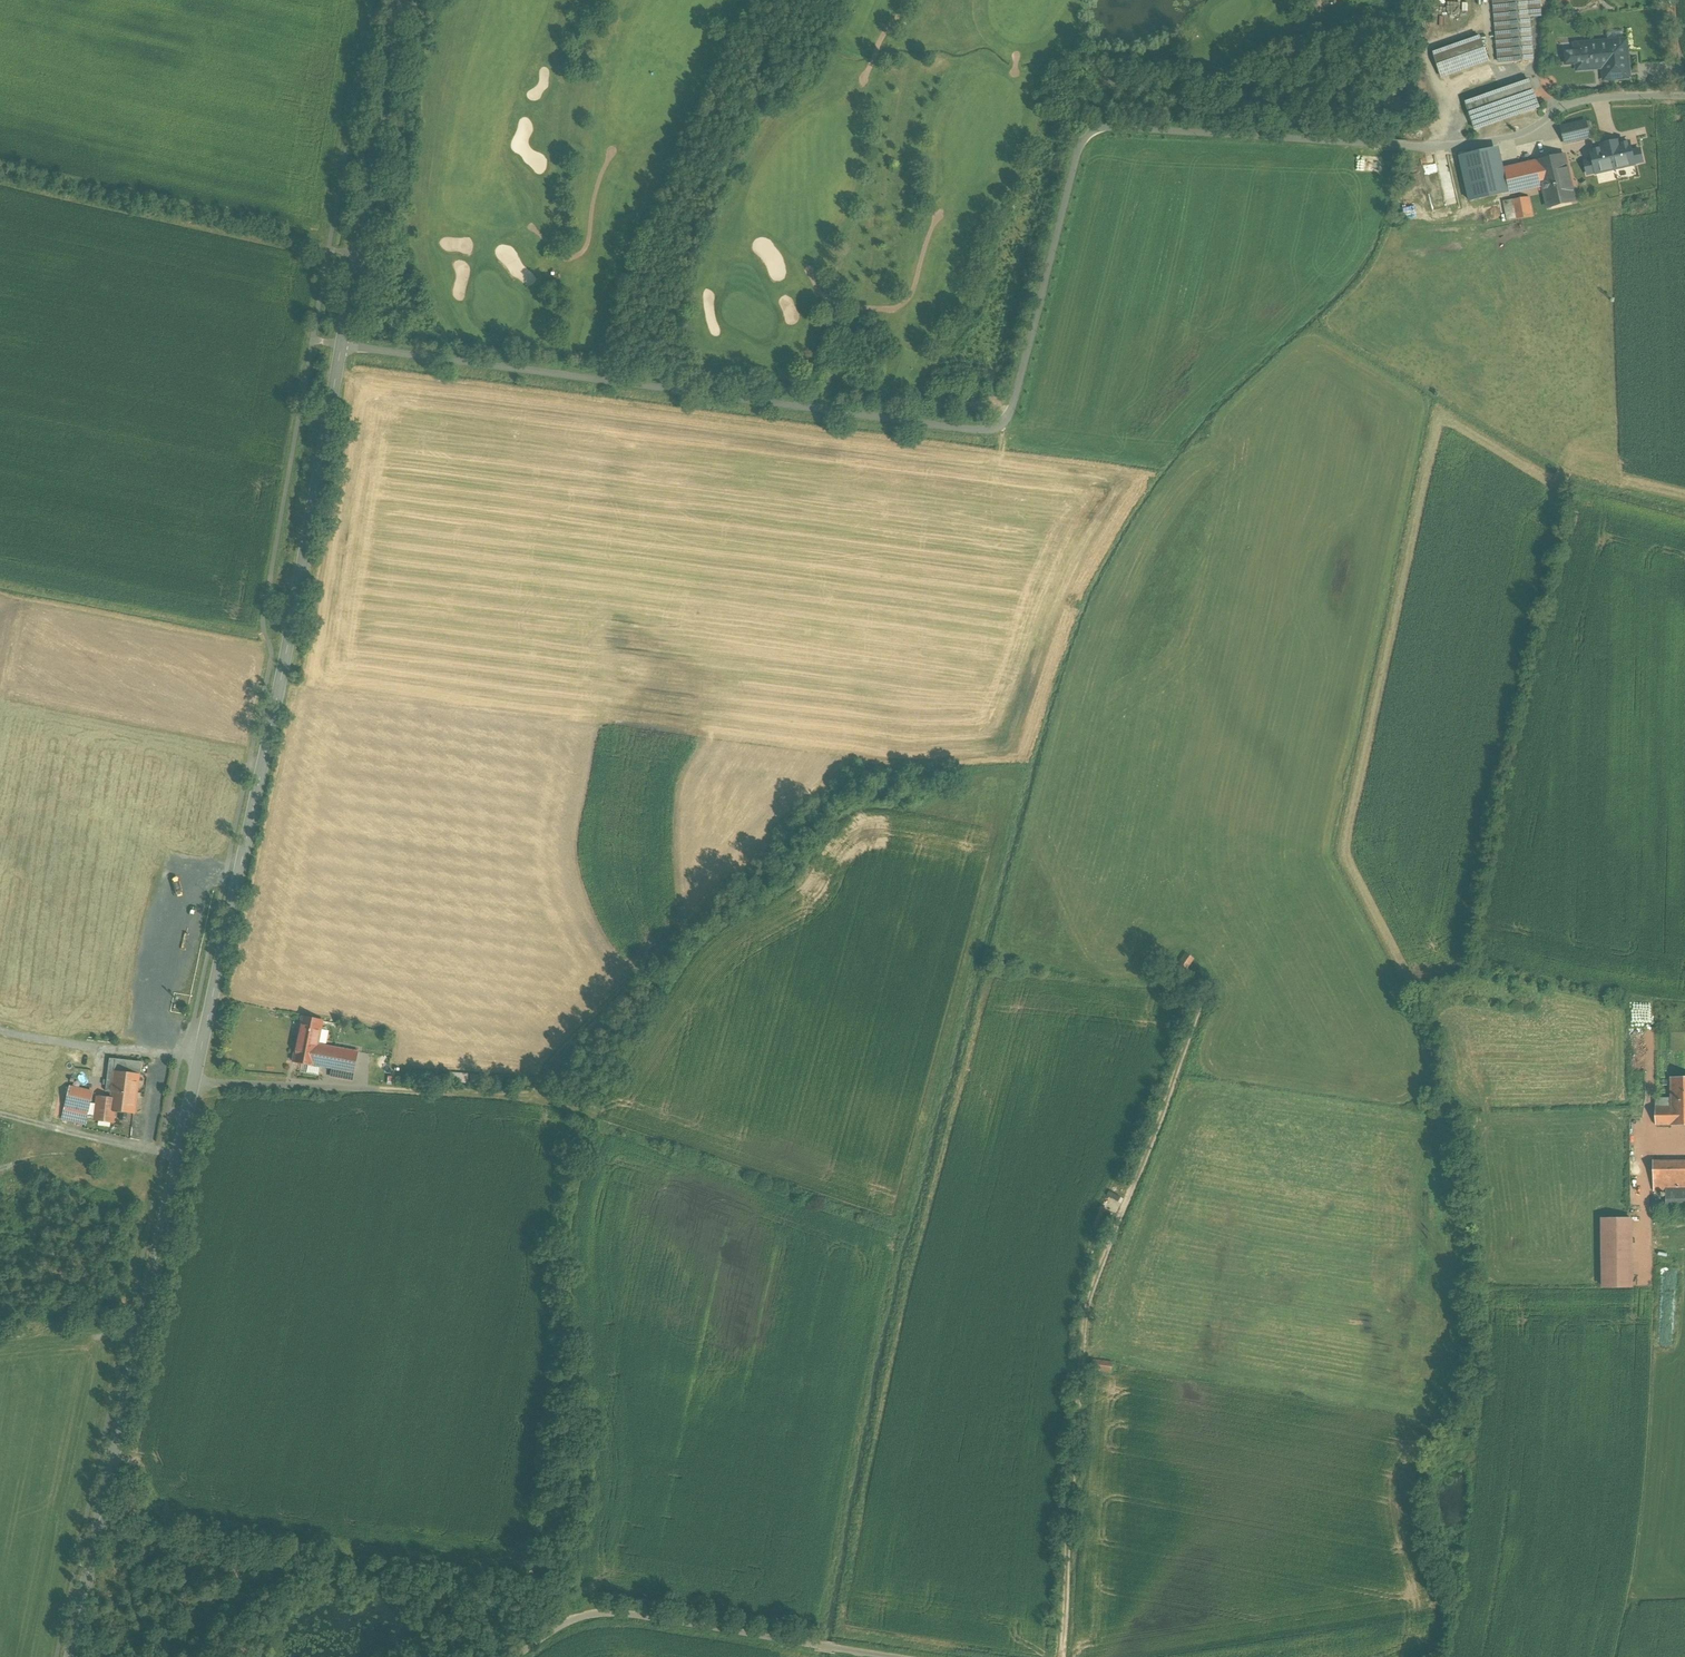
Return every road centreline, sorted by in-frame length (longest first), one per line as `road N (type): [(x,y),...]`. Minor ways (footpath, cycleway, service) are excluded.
road 1 (unclassified): [(343,348),(976,425),(1010,406),(1080,147),(1093,132),(1440,145),(1501,140),(1581,101),(1684,96)]
road 2 (tertiary): [(343,348),(273,721),(71,1656)]
road 3 (track): [(1059,1656),(1087,1302),(1202,1001)]
road 4 (unclassified): [(894,1656),(612,1612),(574,1619),(519,1656)]
road 5 (tertiary): [(403,0),(343,348)]
road 6 (track): [(535,1099),(381,1088)]

